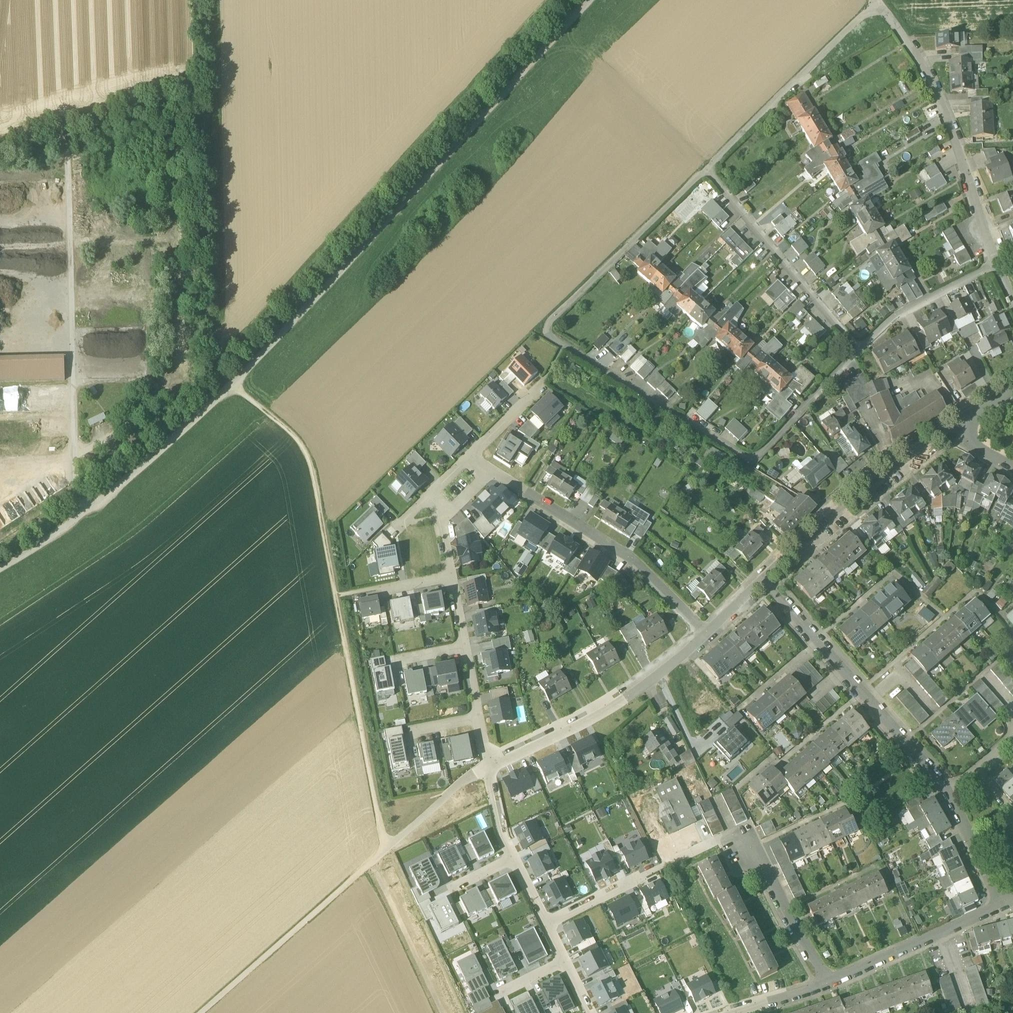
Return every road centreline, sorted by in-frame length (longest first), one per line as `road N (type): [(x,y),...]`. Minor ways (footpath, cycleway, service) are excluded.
road 1 (track): [(203,1012),(385,853),(308,453),(235,382)]
road 2 (residential): [(705,169),(540,331),(752,461),(859,351)]
road 3 (track): [(235,382),(592,0)]
road 4 (residential): [(877,3),(941,105),(995,266)]
road 5 (residential): [(764,578),(945,795)]
road 6 (residential): [(488,765),(619,701),(708,634)]
road 7 (residential): [(764,578),(952,425)]
road 8 (residential): [(877,3),(705,169)]
road 9 (residential): [(705,169),(859,351)]
road 10 (residential): [(708,634),(634,562),(524,493)]
road 11 (track): [(85,512),(235,382)]
road 12 (residential): [(824,984),(1002,907)]
road 13 (residential): [(824,984),(746,832)]
road 14 (residential): [(859,351),(894,318),(995,266)]
road 15 (unclassified): [(385,853),(488,765)]
road 16 (residential): [(945,795),(1002,907)]

